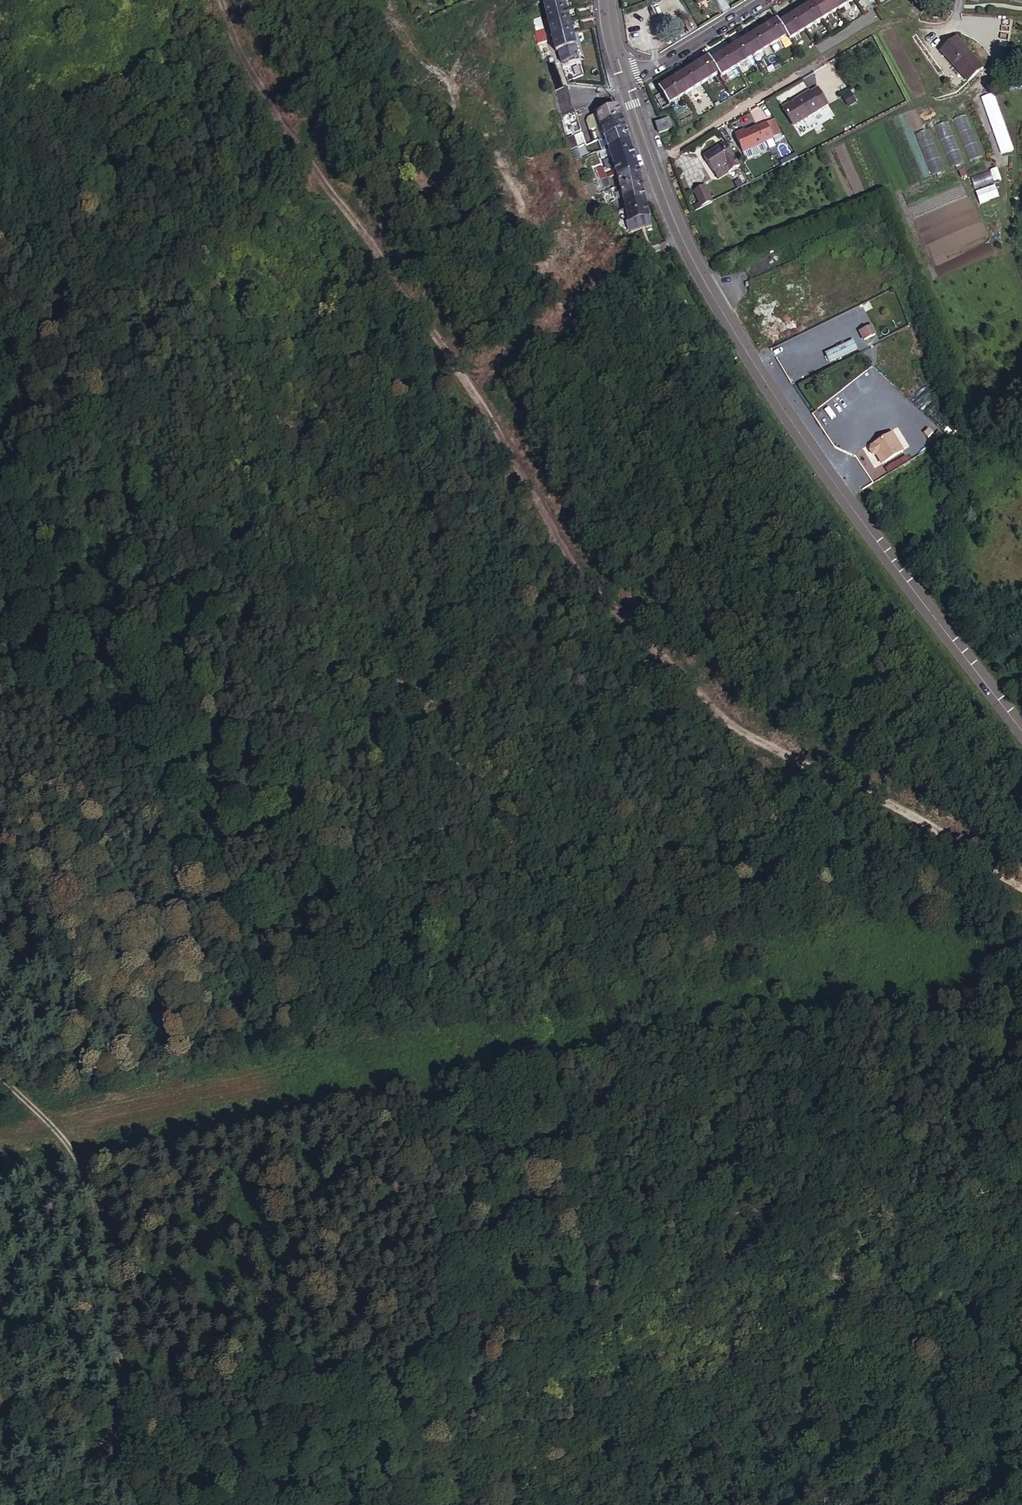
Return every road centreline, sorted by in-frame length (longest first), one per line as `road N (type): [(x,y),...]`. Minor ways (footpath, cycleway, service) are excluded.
road 1 (tertiary): [(625,81),(673,218),(742,343),(899,571),(1021,732)]
road 2 (track): [(0,1073),(74,1152),(94,1214),(110,1329),(133,1387),(126,1410),(65,1486),(37,1504)]
road 3 (residential): [(770,0),(625,81)]

